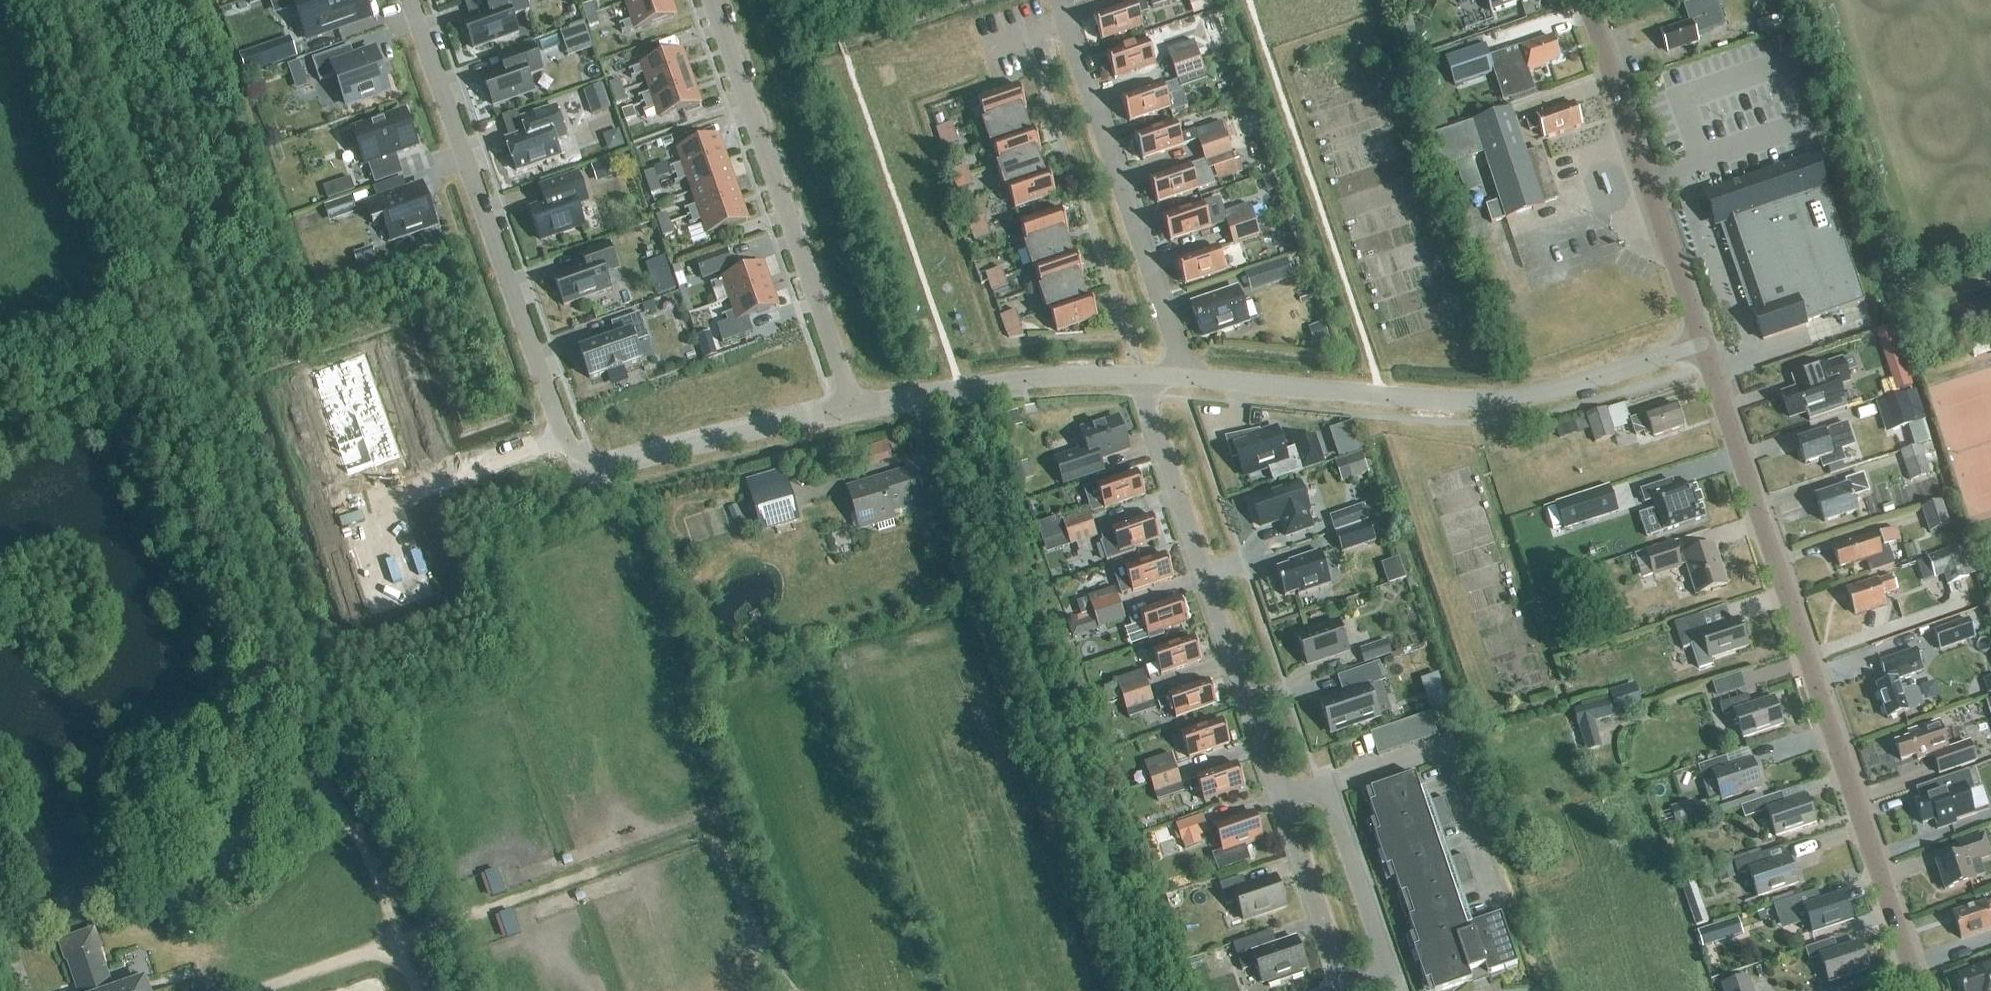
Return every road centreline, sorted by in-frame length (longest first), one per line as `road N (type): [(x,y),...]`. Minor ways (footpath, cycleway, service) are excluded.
road 1 (tertiary): [(1919,990),(1703,348)]
road 2 (unclassified): [(1703,348),(1515,403),(1187,378)]
road 3 (unclassified): [(1109,990),(940,510)]
road 4 (unclassified): [(413,0),(583,472)]
road 5 (unclassified): [(1138,376),(1280,804)]
road 6 (unclassified): [(854,406),(711,0)]
road 7 (unclassified): [(1058,0),(1187,378)]
road 8 (tertiary): [(1703,348),(1586,0)]
road 9 (unclassified): [(1138,376),(962,386),(854,406)]
road 10 (unclassified): [(854,406),(583,472)]
road 11 (unclassified): [(1280,804),(1330,787),(1395,981)]
road 12 (unclassified): [(1280,804),(1338,990)]

